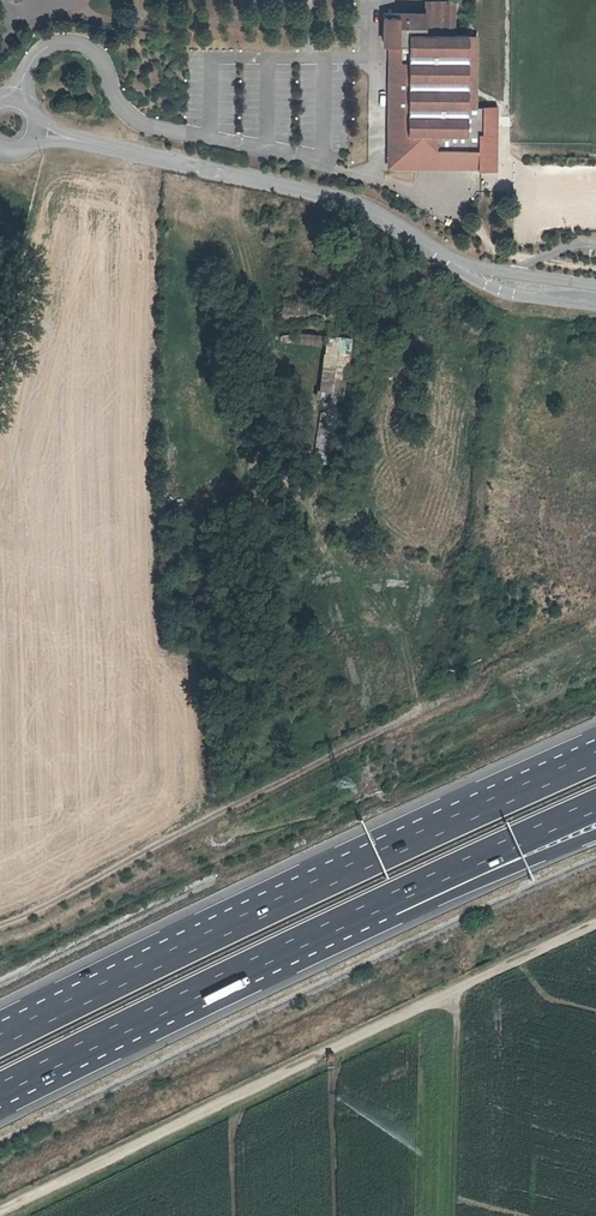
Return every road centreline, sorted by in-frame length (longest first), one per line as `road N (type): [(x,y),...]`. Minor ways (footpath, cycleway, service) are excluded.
road 1 (track): [(0,928),(469,681),(478,494),(513,283)]
road 2 (track): [(0,1215),(595,928)]
road 3 (motorway): [(595,757),(0,1039)]
road 4 (unclassified): [(34,132),(308,191),(356,205),(490,279),(595,296)]
road 5 (motorway): [(0,1086),(382,903)]
road 6 (motorway): [(382,903),(595,803)]
road 7 (motorway): [(382,903),(455,892),(595,833)]

